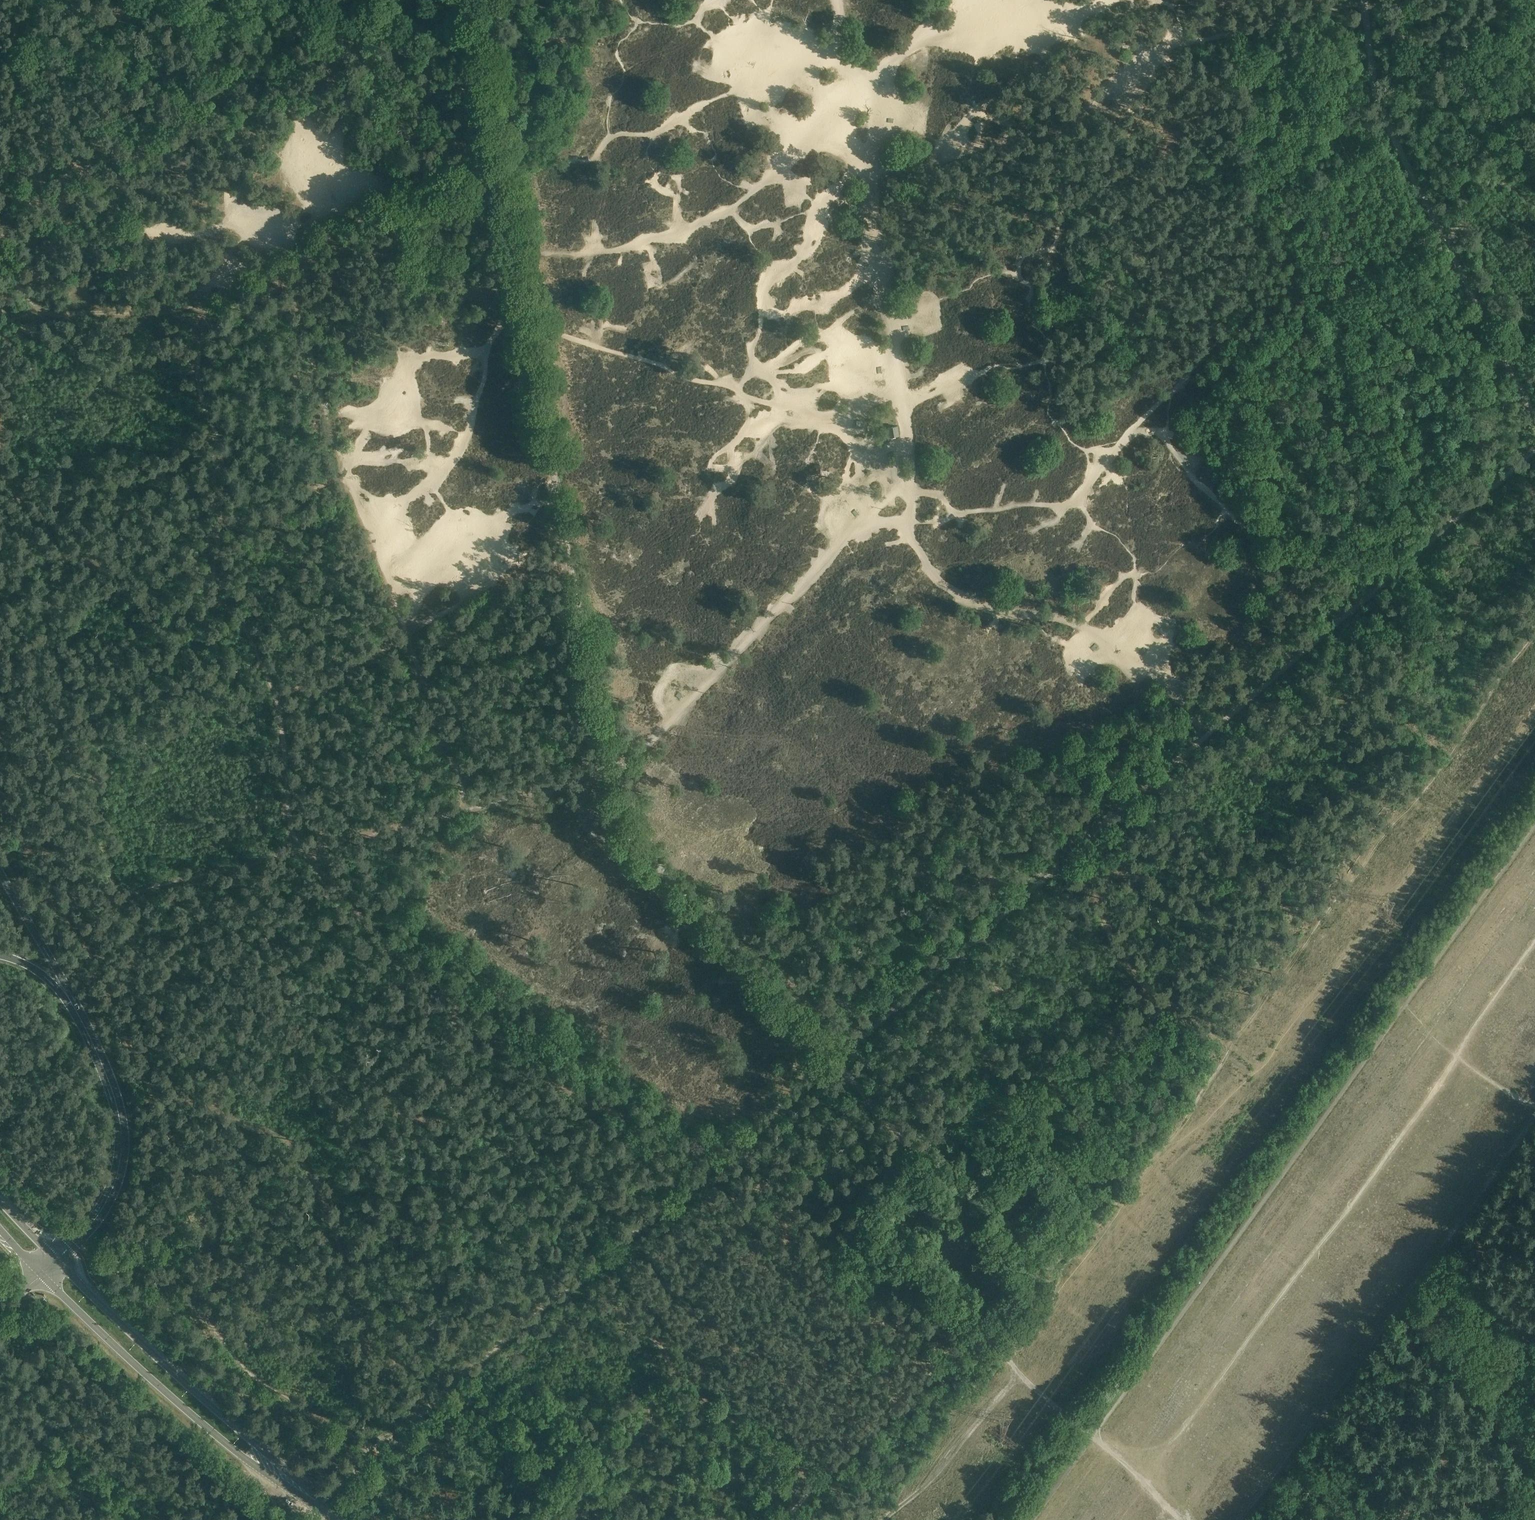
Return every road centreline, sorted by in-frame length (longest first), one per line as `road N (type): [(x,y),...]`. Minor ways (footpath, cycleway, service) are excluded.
road 1 (tertiary): [(41,1275),(231,1442),(264,1458)]
road 2 (motorway): [(56,1260),(104,1208),(122,1142),(112,1091),(71,1002)]
road 3 (tertiary): [(264,1458),(56,1260)]
road 4 (motorway): [(71,1002),(0,869)]

